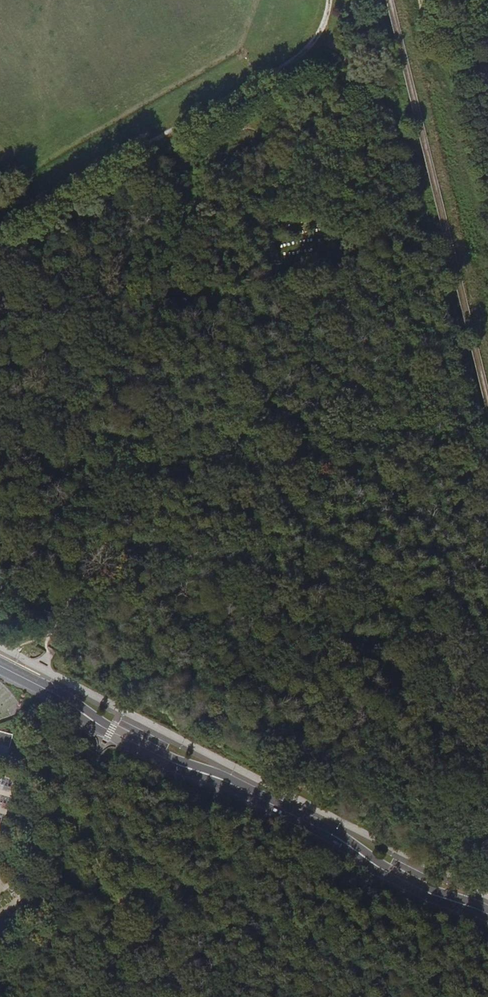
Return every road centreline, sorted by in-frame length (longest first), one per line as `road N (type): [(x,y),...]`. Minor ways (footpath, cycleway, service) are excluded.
road 1 (tertiary): [(487,913),(377,866),(331,833),(111,731),(0,666)]

